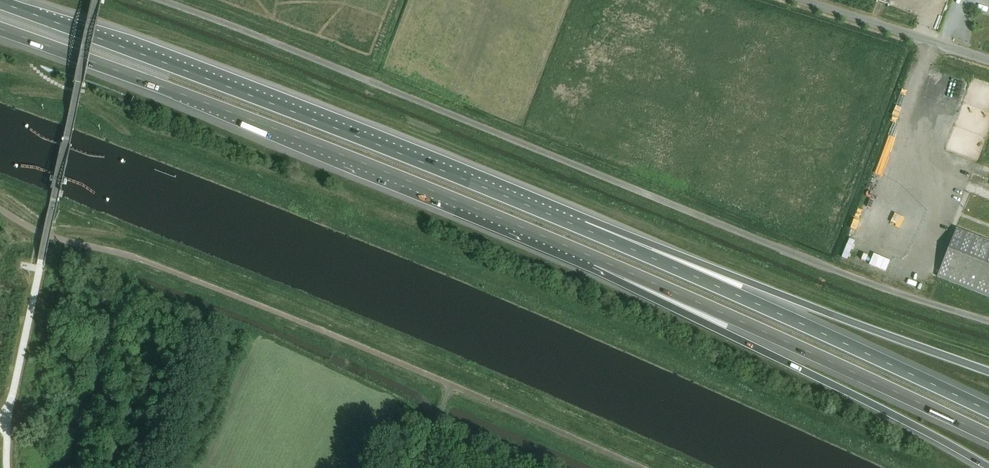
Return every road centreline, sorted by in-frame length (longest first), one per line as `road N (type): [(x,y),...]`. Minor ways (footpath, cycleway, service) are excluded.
road 1 (unclassified): [(988,323),(157,0)]
road 2 (motorway): [(0,30),(597,257)]
road 3 (motorway): [(584,230),(0,3)]
road 4 (motorway): [(597,257),(988,467)]
road 5 (motorway): [(988,413),(584,230)]
road 6 (motorway): [(597,257),(988,437)]
road 7 (motorway): [(988,373),(584,230)]
road 8 (unclassified): [(802,0),(988,60)]

